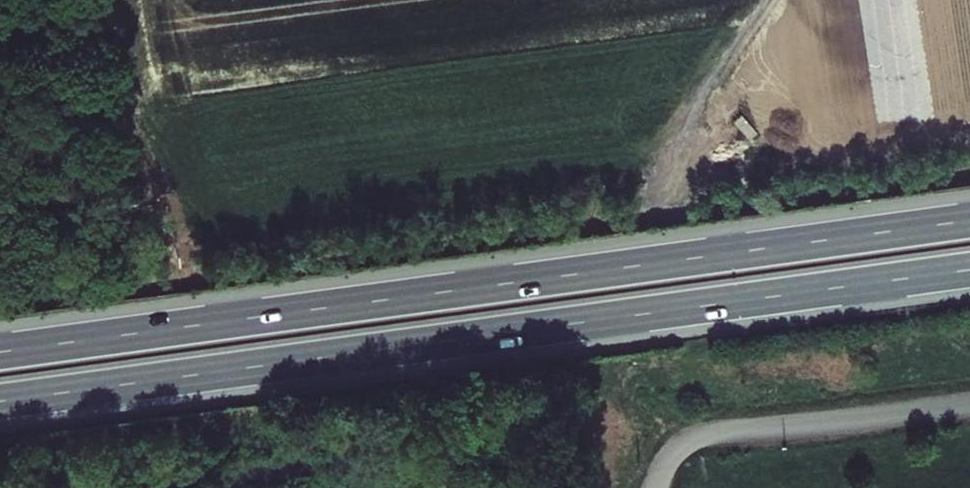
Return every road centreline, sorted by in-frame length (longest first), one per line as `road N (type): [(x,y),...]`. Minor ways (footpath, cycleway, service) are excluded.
road 1 (trunk): [(0,402),(969,269)]
road 2 (trunk): [(969,220),(0,352)]
road 3 (track): [(655,165),(758,0)]

